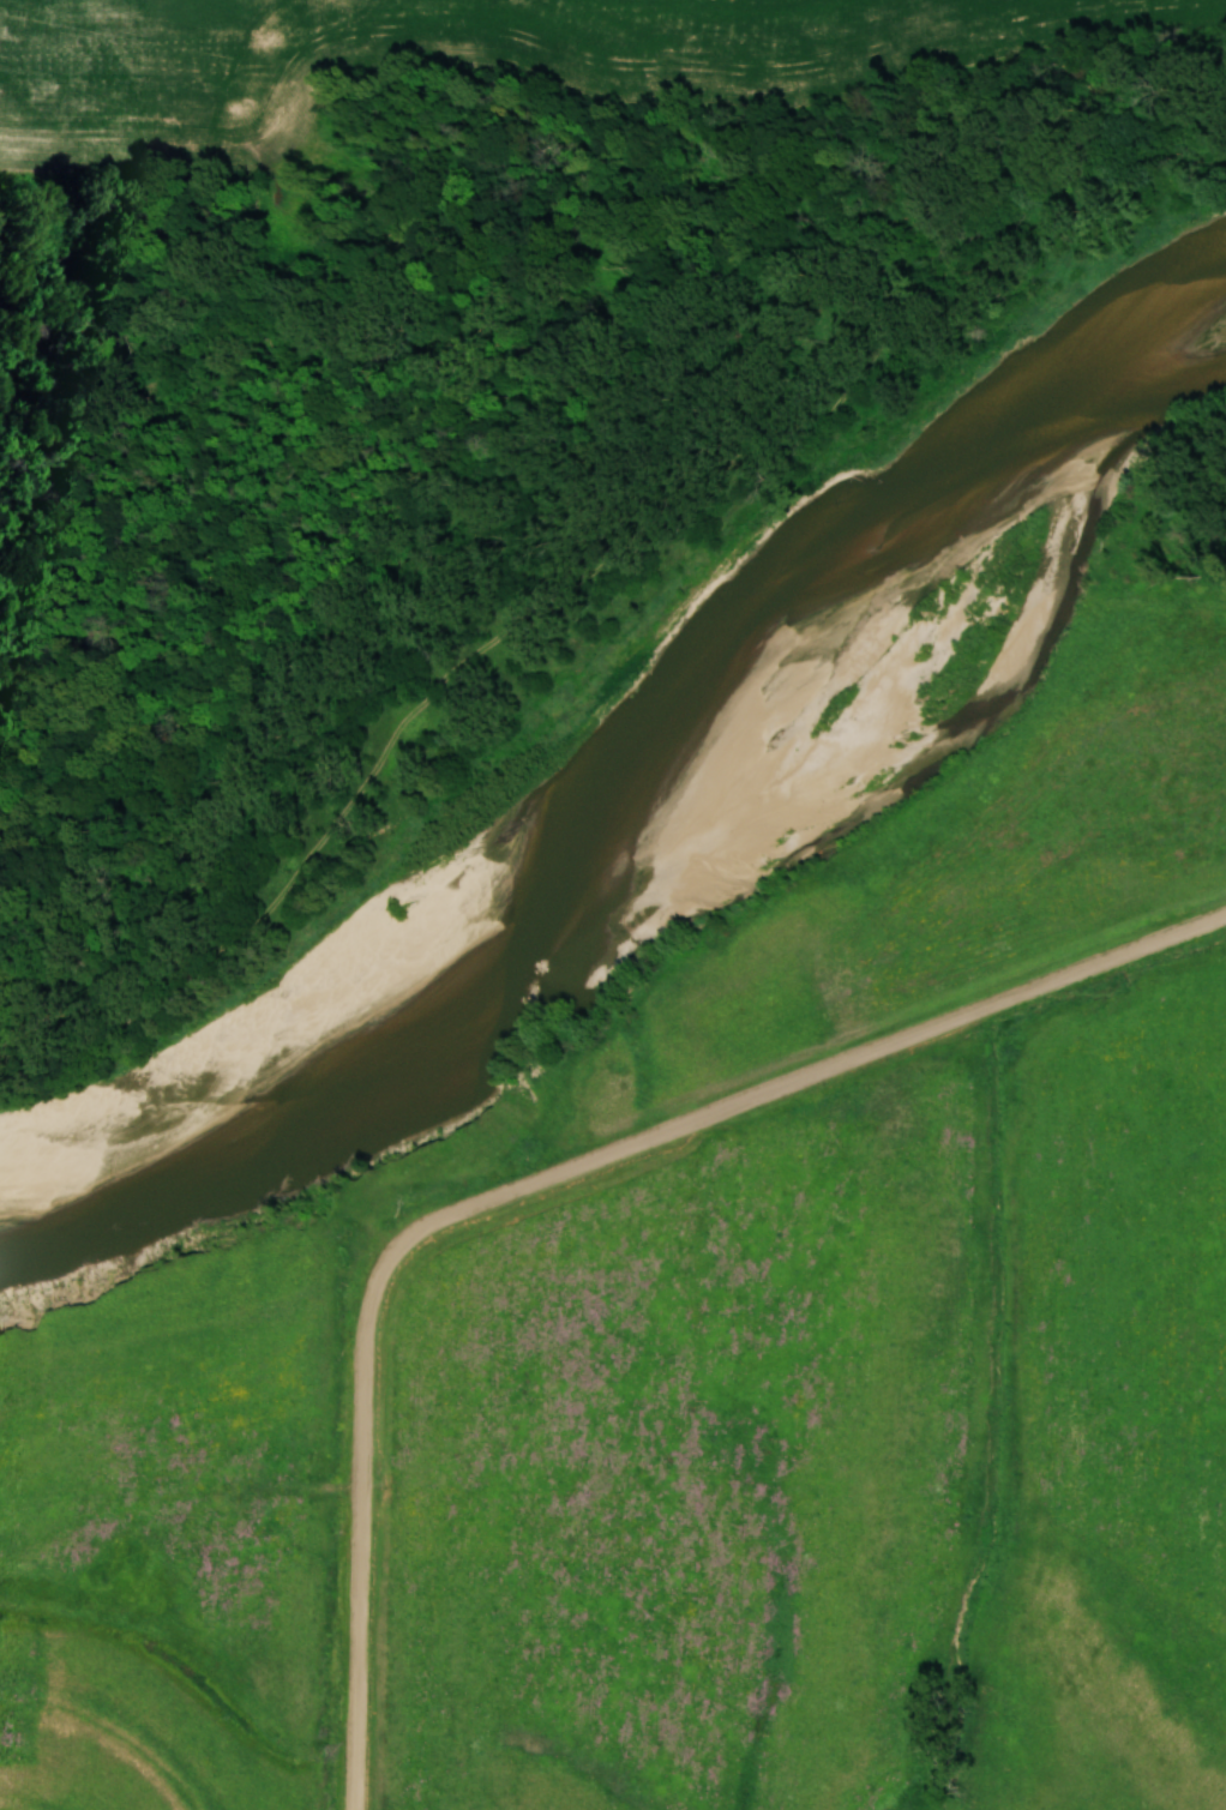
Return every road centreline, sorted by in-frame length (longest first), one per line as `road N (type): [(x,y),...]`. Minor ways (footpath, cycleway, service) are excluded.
road 1 (residential): [(350,1809),(362,1354),(372,1289),(392,1250),(427,1221),(480,1199),(1225,913)]

